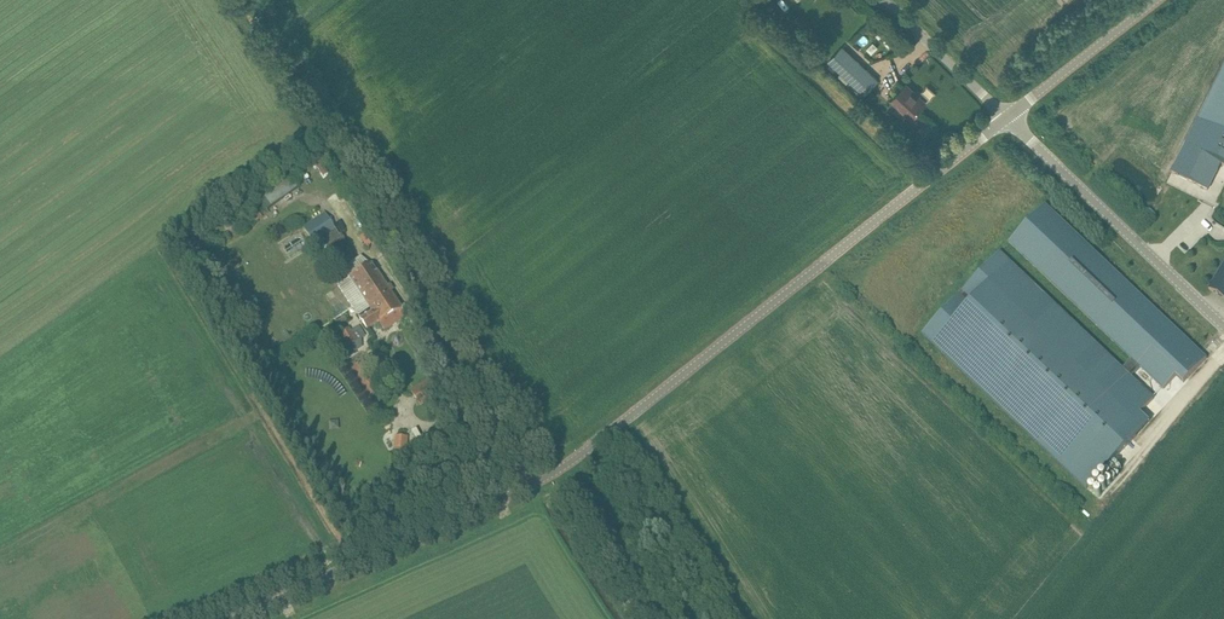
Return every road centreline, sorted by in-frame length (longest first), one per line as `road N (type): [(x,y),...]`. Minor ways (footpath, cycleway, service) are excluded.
road 1 (unclassified): [(233,618),(549,475),(1008,118)]
road 2 (unclassified): [(1223,325),(1008,118)]
road 3 (unclassified): [(1008,118),(1158,0)]
road 4 (unclassified): [(1008,118),(885,0)]

